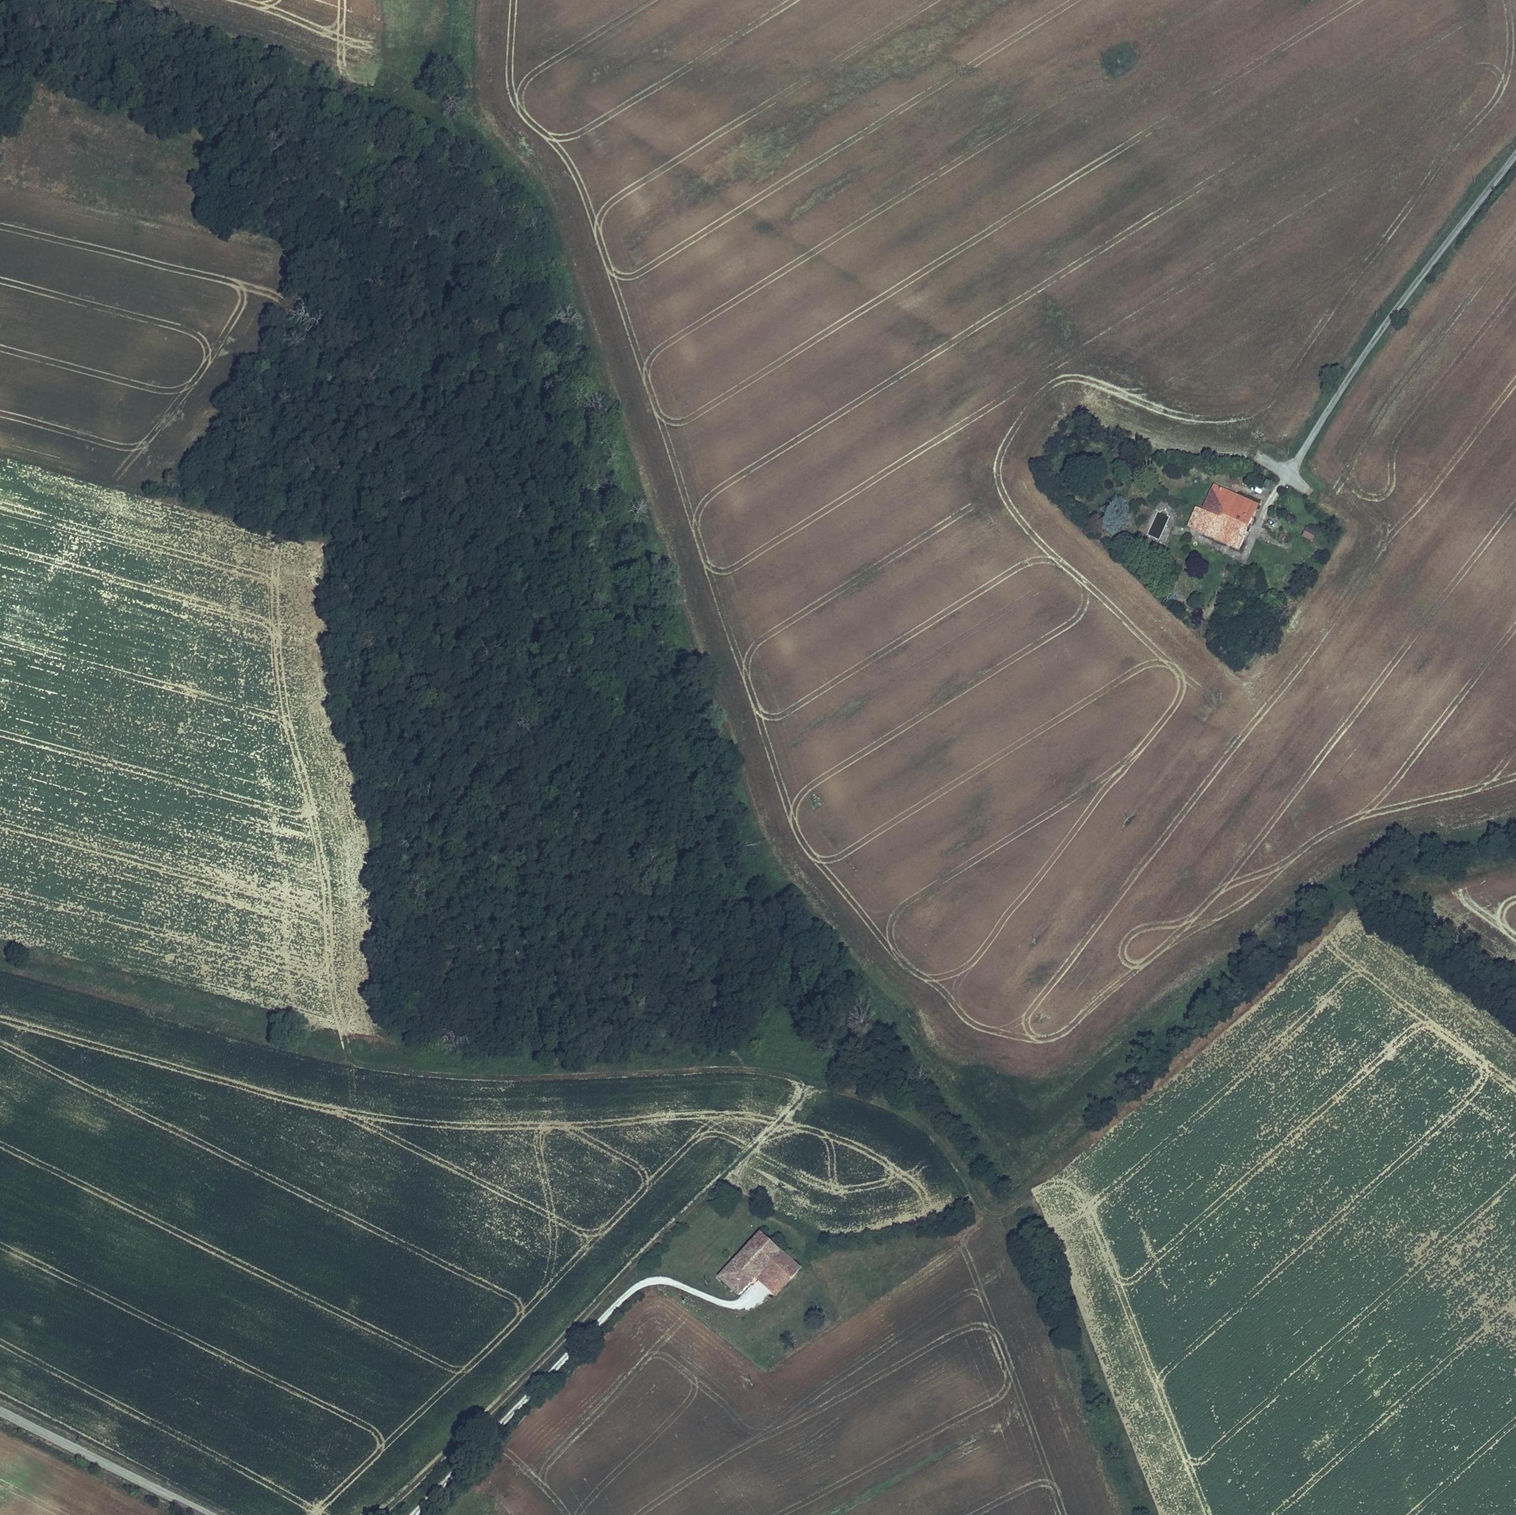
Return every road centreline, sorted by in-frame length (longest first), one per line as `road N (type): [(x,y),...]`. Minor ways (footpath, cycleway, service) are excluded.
road 1 (unclassified): [(1515,150),(1348,373),(1276,492)]
road 2 (tertiary): [(206,1514),(0,1411)]

